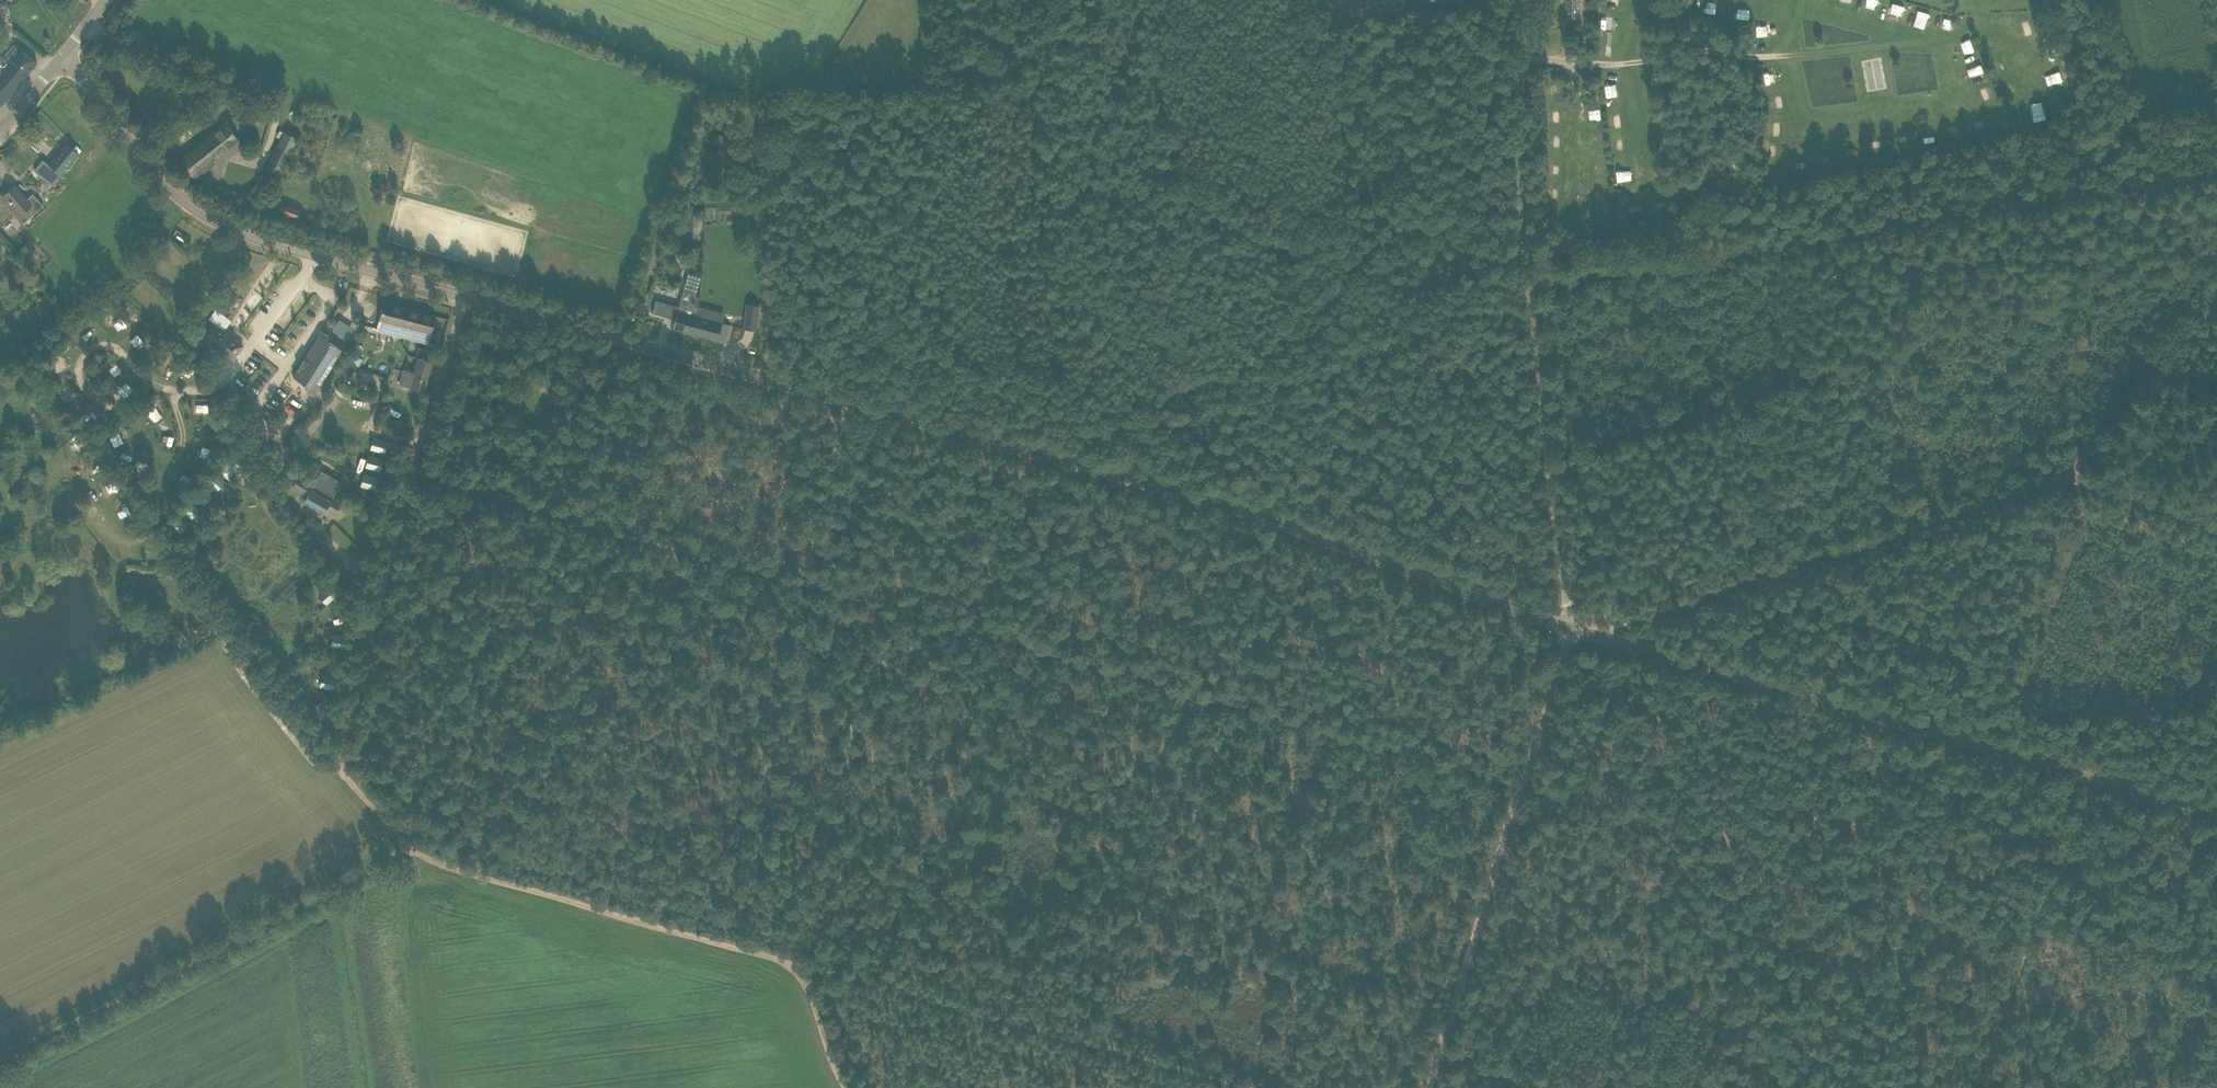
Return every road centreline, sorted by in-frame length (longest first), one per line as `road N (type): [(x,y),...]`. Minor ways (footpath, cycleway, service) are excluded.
road 1 (tertiary): [(1568,627),(1257,515),(237,232),(181,198),(61,59)]
road 2 (track): [(1206,710),(412,483)]
road 3 (track): [(2216,172),(1530,287)]
road 4 (tertiary): [(2216,813),(1568,627)]
road 5 (unclassified): [(1568,627),(1524,241),(1522,0)]
road 6 (track): [(1146,406),(1262,362),(1353,276),(1389,229),(1497,0)]
road 7 (track): [(2066,483),(1588,635)]
road 8 (track): [(0,1059),(396,863),(410,847)]
road 9 (track): [(410,847),(802,966)]
road 10 (track): [(1978,1087),(2094,778)]
road 11 (track): [(1514,796),(1206,710)]
road 12 (track): [(802,966),(1102,1055)]
road 13 (track): [(1428,1087),(1514,796)]
road 14 (track): [(410,847),(340,767),(385,578)]
road 15 (track): [(2066,483),(2216,242)]
road 16 (track): [(1520,62),(1630,64),(1707,50),(1779,57)]
road 17 (track): [(412,483),(464,296)]
road 18 (track): [(962,433),(1146,406)]
road 19 (track): [(1514,796),(1568,627)]
road 20 (track): [(2216,531),(2066,483)]
road 21 (track): [(1524,241),(1389,229)]
road 22 (track): [(802,966),(832,1067),(849,1087)]

